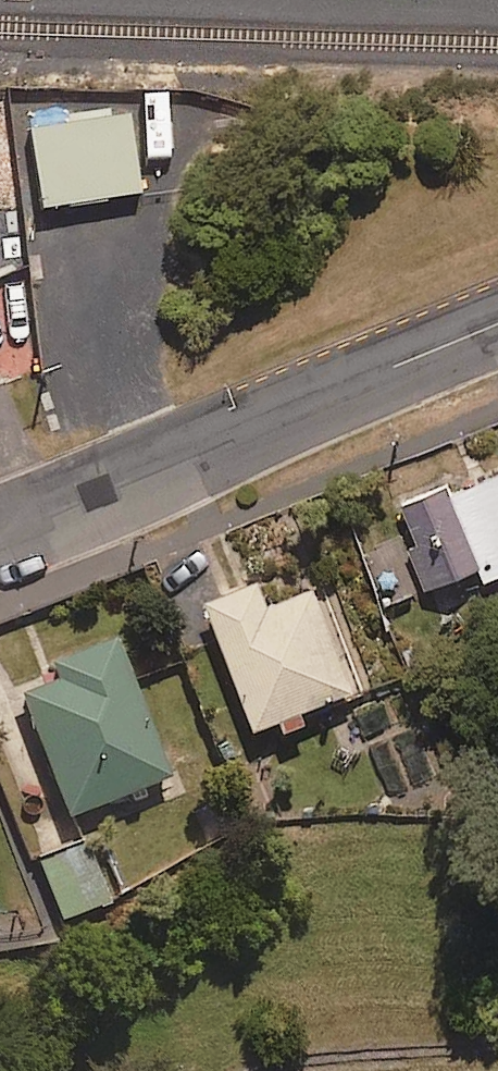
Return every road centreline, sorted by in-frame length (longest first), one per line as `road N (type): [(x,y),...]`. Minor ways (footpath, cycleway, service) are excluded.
road 1 (residential): [(0,530),(497,322)]

